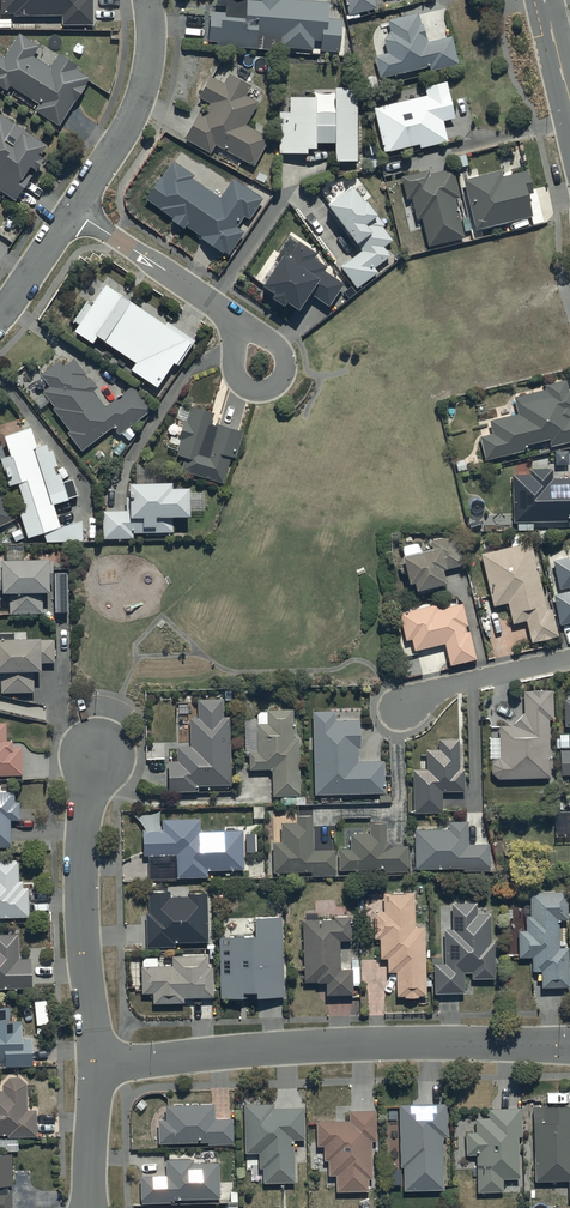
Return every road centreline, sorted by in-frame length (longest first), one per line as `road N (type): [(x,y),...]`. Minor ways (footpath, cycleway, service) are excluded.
road 1 (residential): [(569,1044),(353,1042),(97,1063)]
road 2 (residential): [(97,1063),(80,871),(100,761)]
road 3 (residential): [(73,211),(210,300),(259,363)]
road 4 (residential): [(73,211),(135,112),(148,59),(148,0)]
road 5 (residential): [(569,659),(430,691),(405,705)]
road 6 (residential): [(97,1063),(88,1207)]
road 7 (residential): [(0,315),(73,211)]

